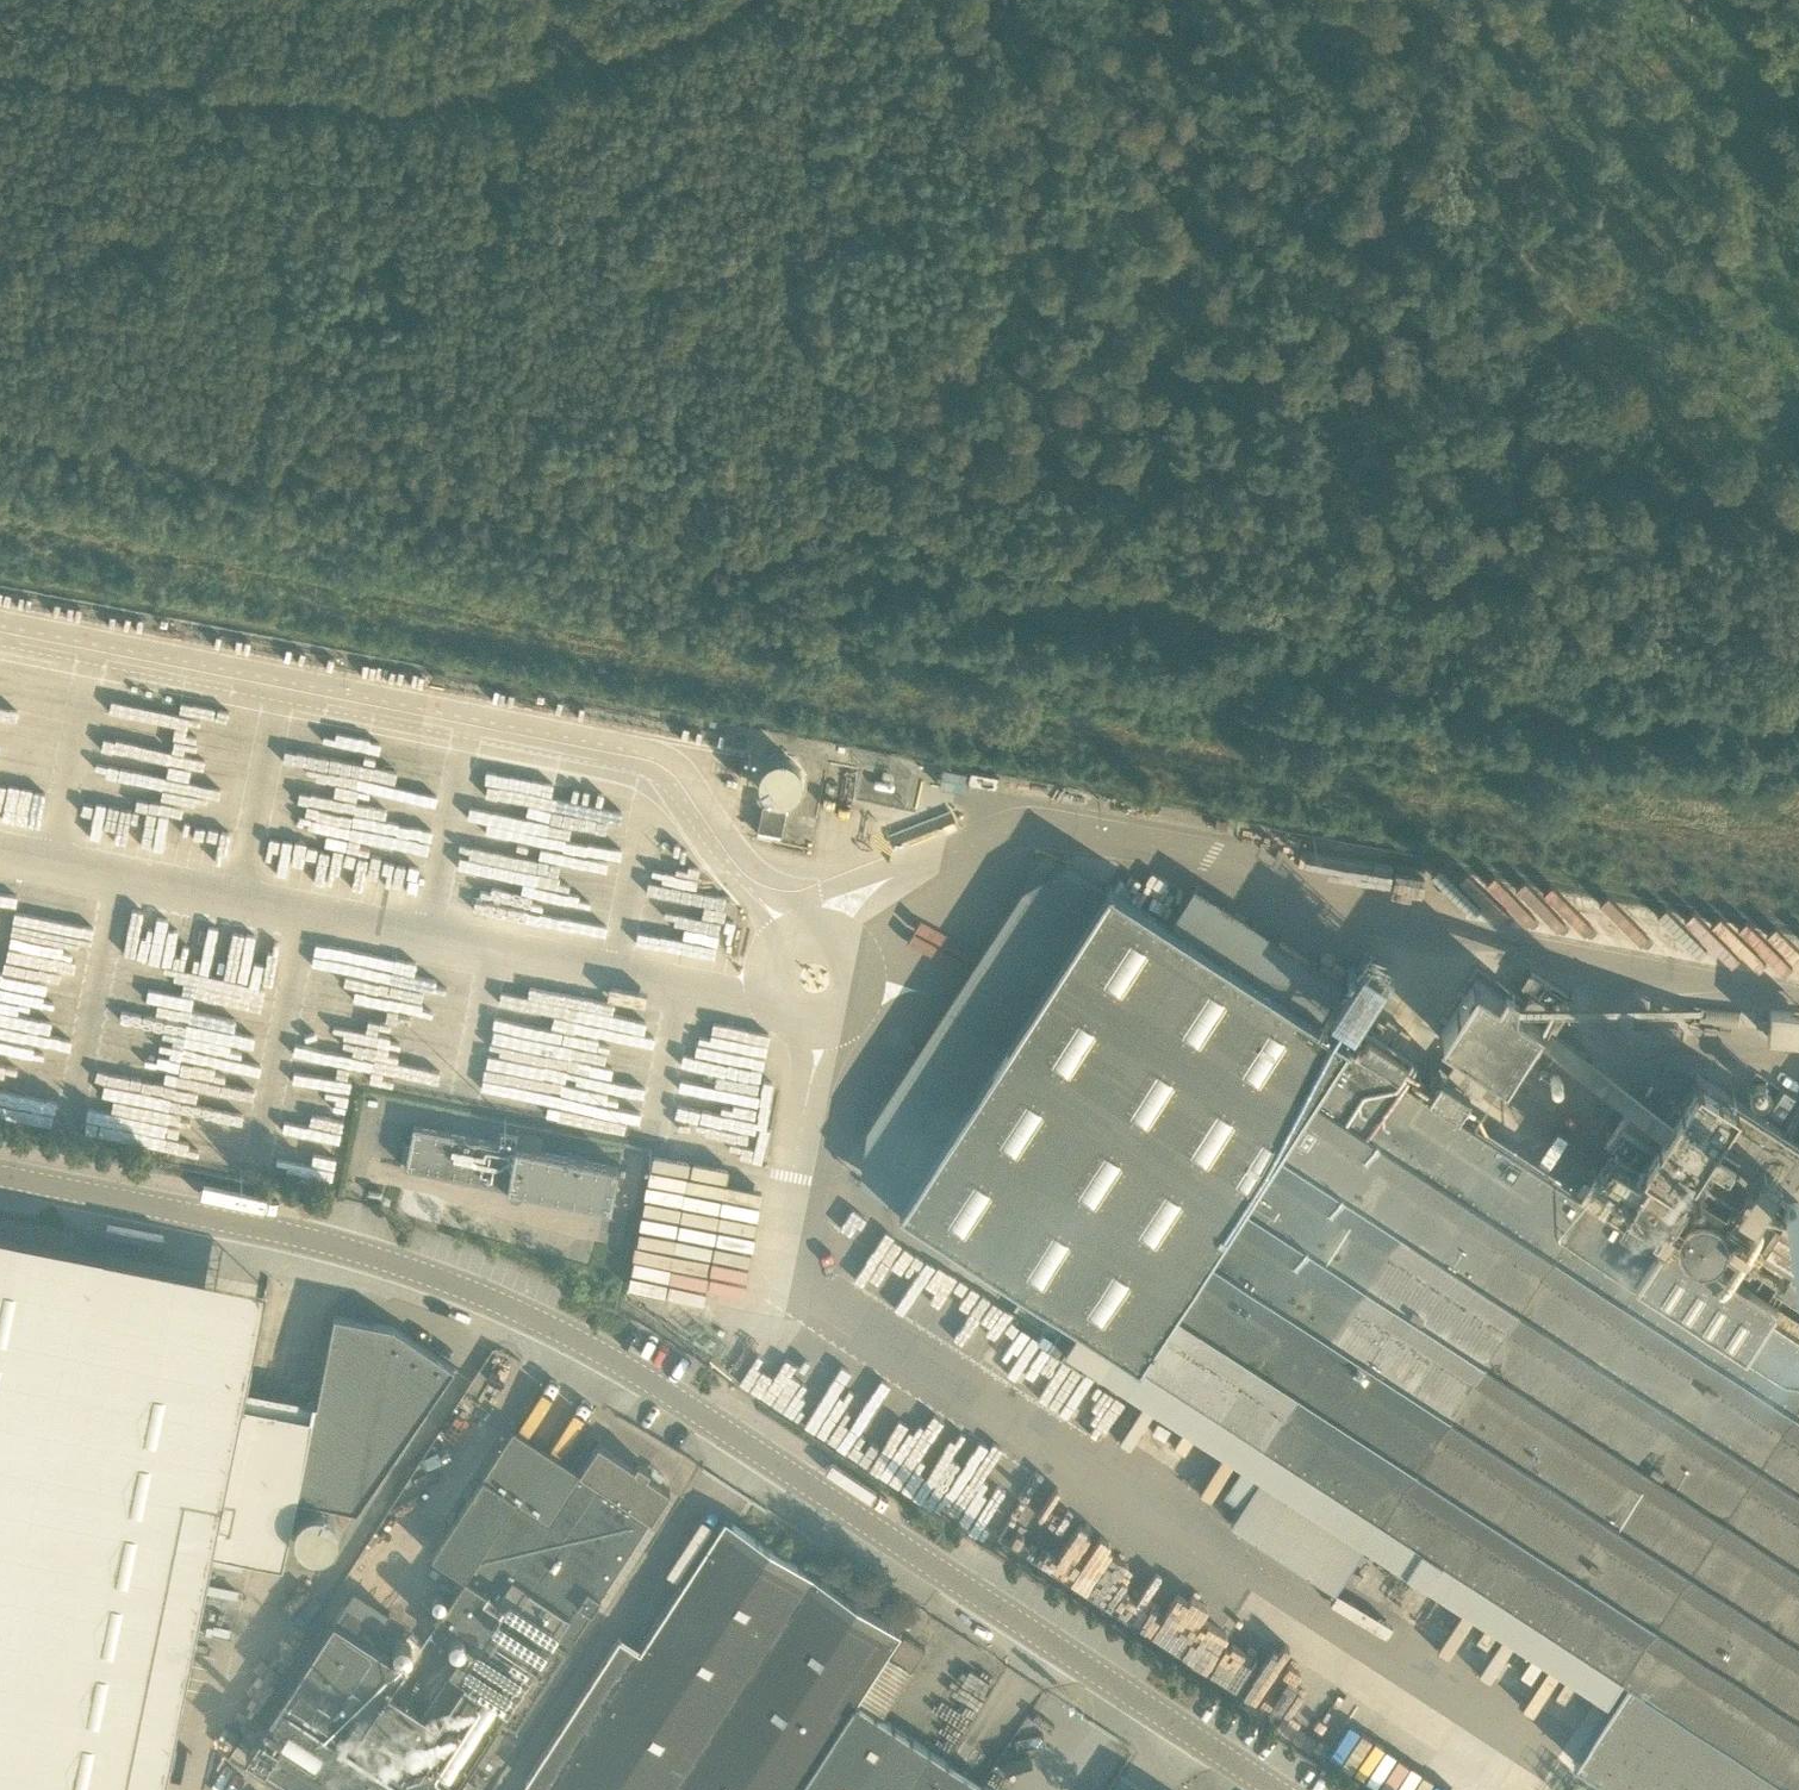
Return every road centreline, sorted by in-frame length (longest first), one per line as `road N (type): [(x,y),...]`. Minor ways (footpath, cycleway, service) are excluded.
road 1 (unclassified): [(1272,1789),(596,1347),(466,1287),(333,1245),(0,1180)]
road 2 (track): [(1313,0),(1631,417),(1798,556)]

